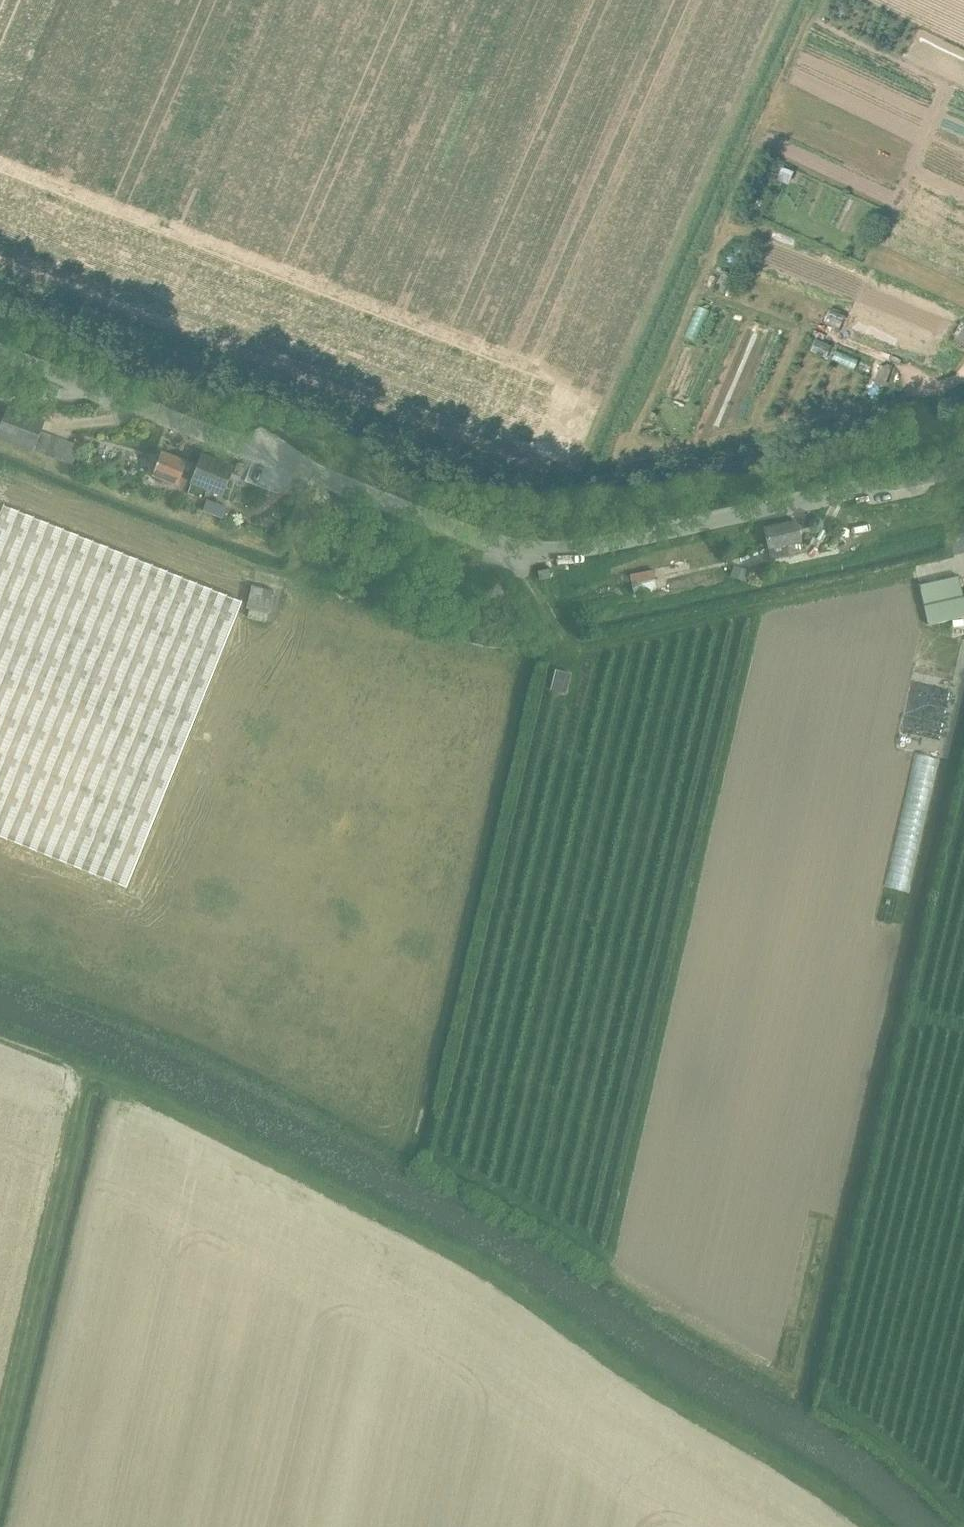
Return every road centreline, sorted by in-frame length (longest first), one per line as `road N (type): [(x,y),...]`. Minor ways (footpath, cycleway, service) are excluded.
road 1 (track): [(963,430),(588,517),(532,520),(208,403),(0,316)]
road 2 (unclassified): [(0,353),(474,536),(533,550),(591,548),(963,466)]
road 3 (track): [(902,399),(556,476),(0,268)]
road 4 (track): [(83,1070),(447,1249),(873,1526)]
road 5 (track): [(963,1510),(828,1393),(963,806)]
road 6 (track): [(327,480),(303,585),(498,655),(527,656),(917,570)]
road 7 (track): [(632,463),(632,417),(814,0)]
road 8 (track): [(0,1428),(83,1070),(0,1037)]
road 9 (track): [(312,548),(483,559),(514,547),(562,648)]

